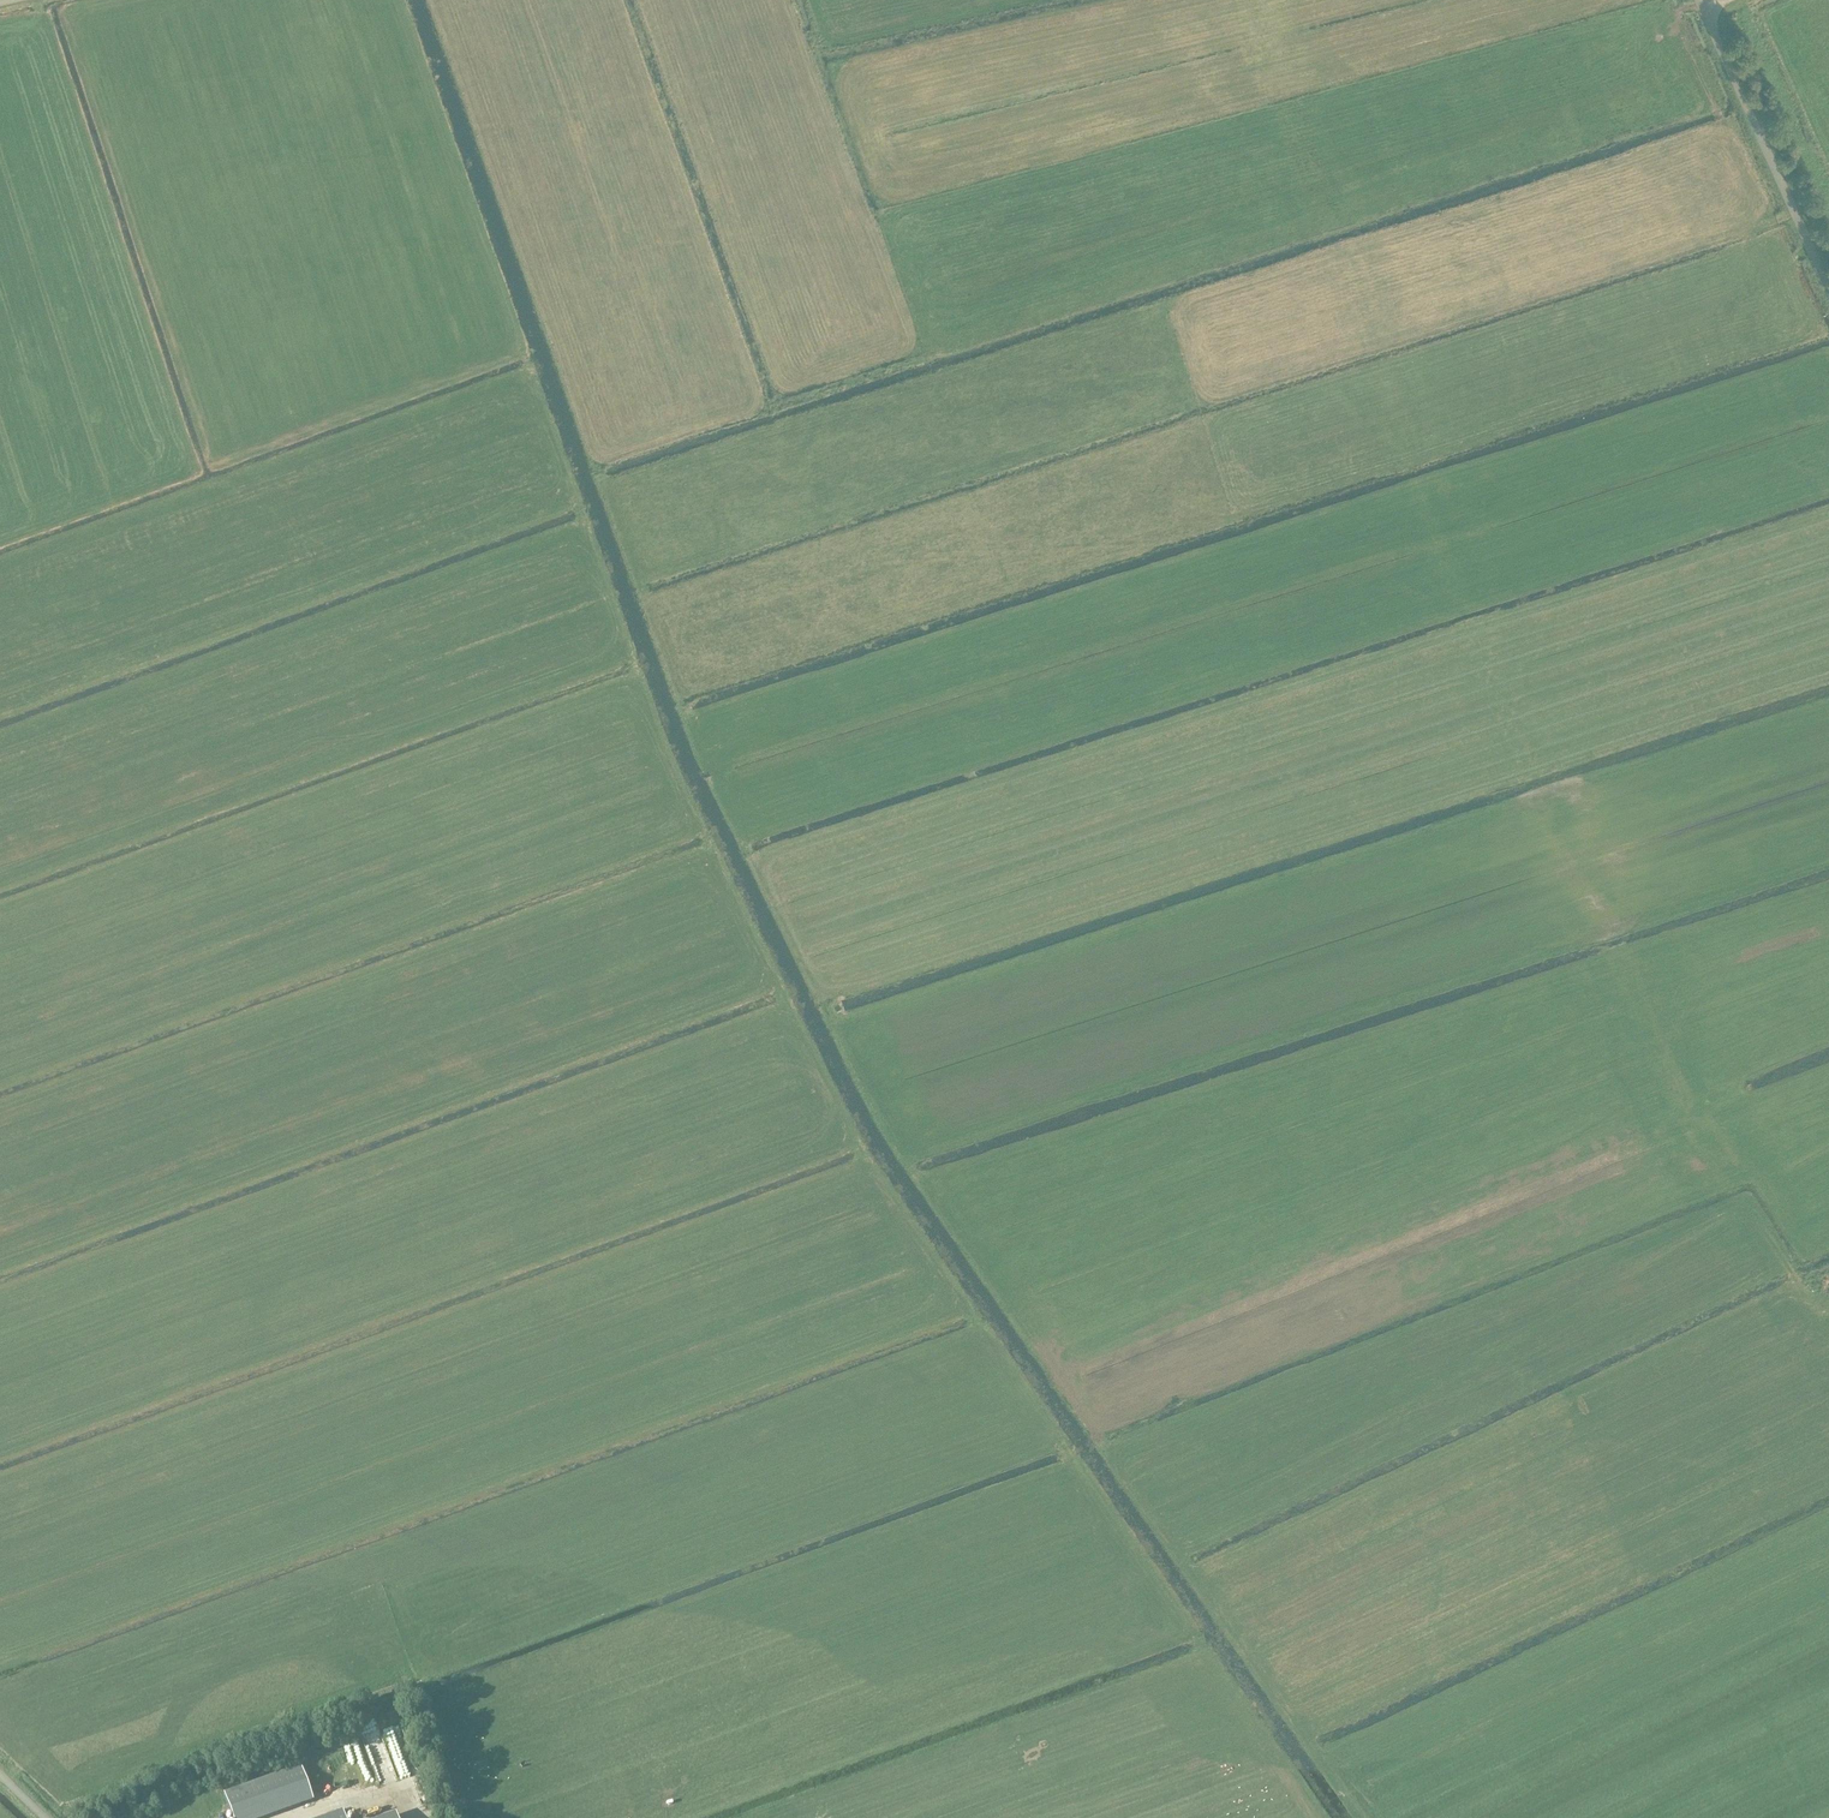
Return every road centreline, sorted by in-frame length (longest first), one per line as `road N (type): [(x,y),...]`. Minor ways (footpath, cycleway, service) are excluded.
road 1 (unclassified): [(1828,289),(1703,6)]

